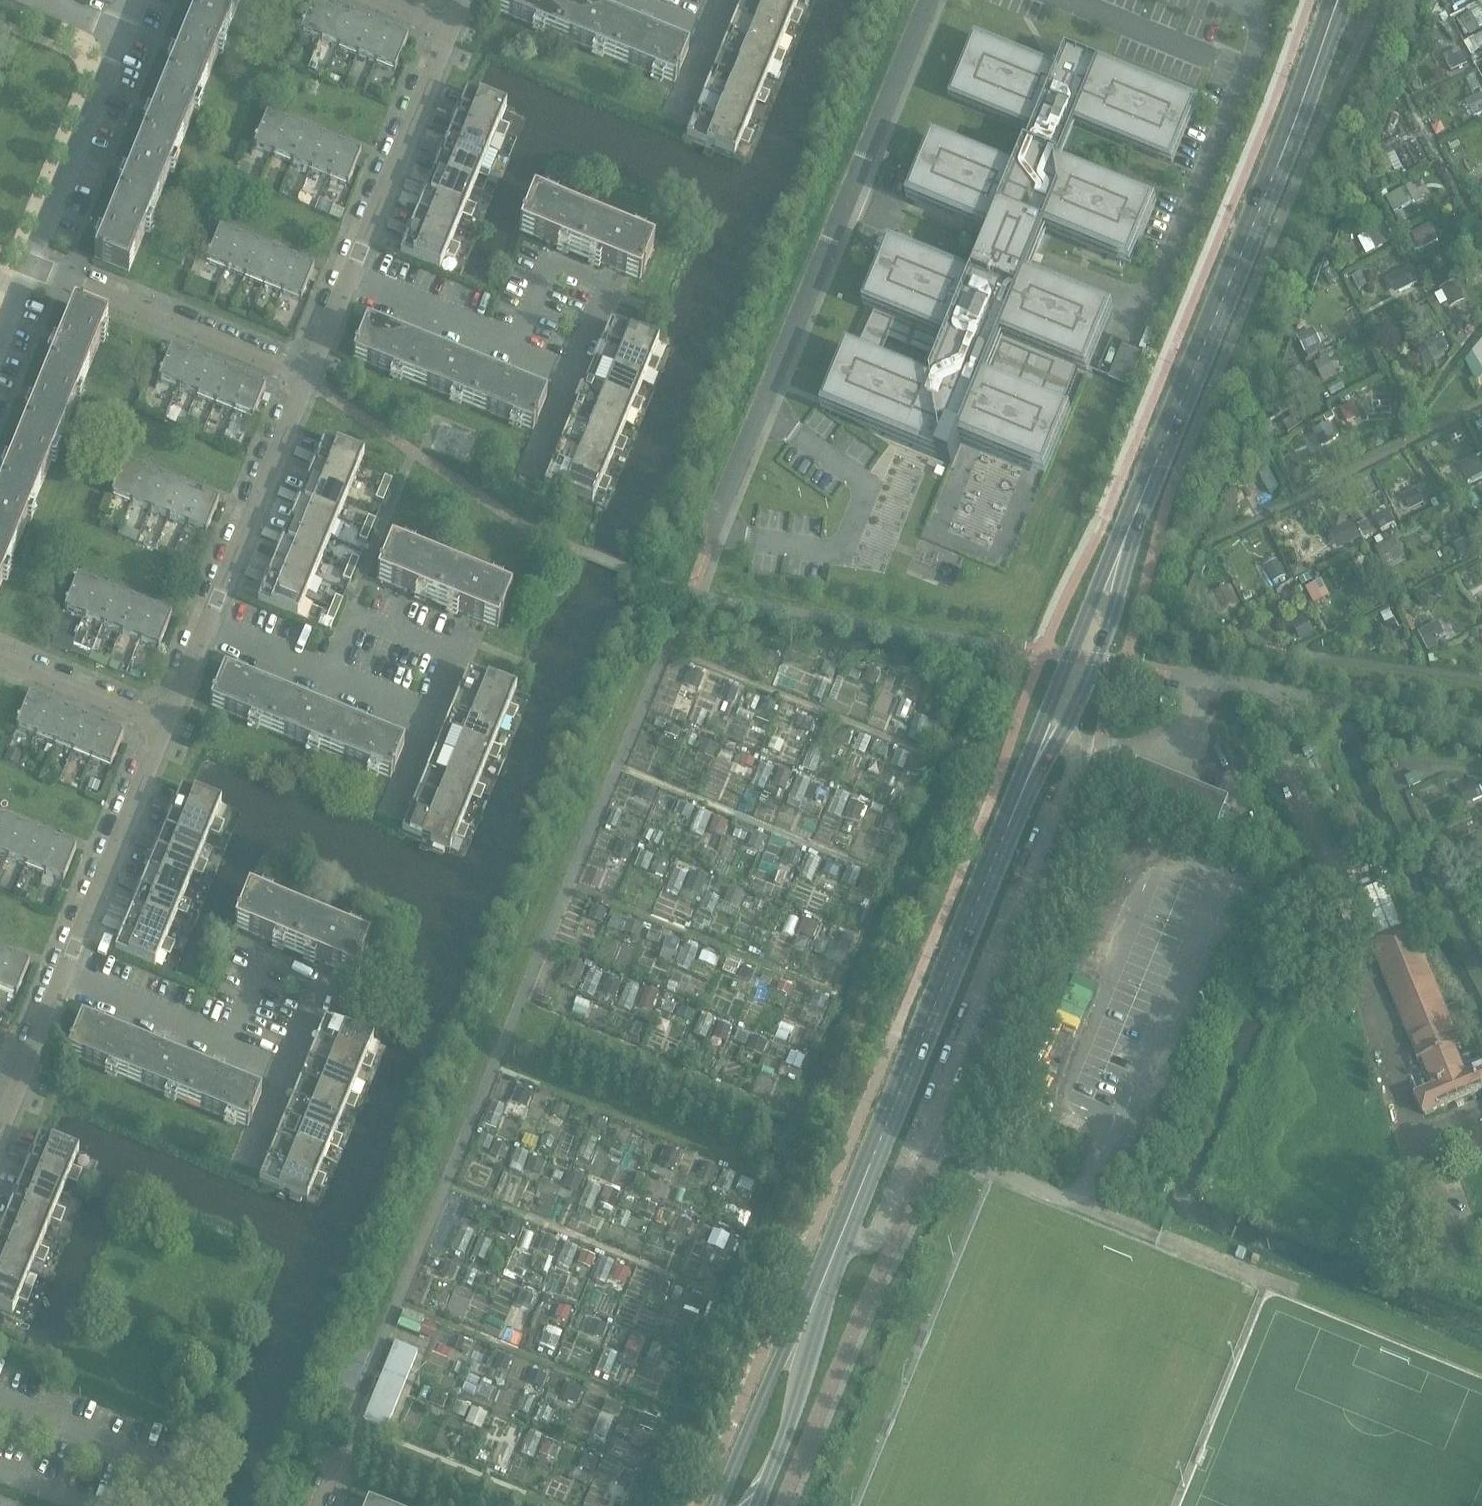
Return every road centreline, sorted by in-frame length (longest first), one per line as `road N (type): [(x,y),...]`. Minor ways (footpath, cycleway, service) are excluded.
road 1 (unclassified): [(837,1248),(877,1243),(1080,749)]
road 2 (residential): [(927,0),(715,527)]
road 3 (secondary): [(1152,471),(1331,20)]
road 4 (secondary): [(837,1248),(1008,826)]
road 5 (secondary): [(1152,471),(1022,773),(1008,826)]
road 6 (secondary): [(1060,738),(1111,624),(1152,471)]
road 7 (unclassified): [(1202,678),(1481,725)]
road 8 (residential): [(64,975),(166,725)]
road 9 (residential): [(348,280),(450,30)]
road 10 (residential): [(208,623),(308,378)]
road 11 (residential): [(513,349),(549,261),(610,285),(575,375)]
road 12 (residential): [(287,1070),(323,982),(264,959),(228,1045)]
road 13 (residential): [(29,265),(125,34)]
road 14 (residential): [(308,378),(83,286)]
road 15 (residential): [(433,715),(459,654),(356,613),(330,673)]
road 16 (secondary): [(806,1319),(715,1505)]
road 17 (secondary): [(758,1505),(788,1435),(806,1319)]
road 18 (residential): [(166,725),(0,657)]
road 19 (residential): [(513,349),(348,280)]
road 20 (residential): [(228,1045),(64,975)]
road 21 (residential): [(0,1133),(64,975)]
road 22 (unclassified): [(1202,678),(1183,742),(1080,749)]
road 23 (residential): [(330,673),(208,623)]

